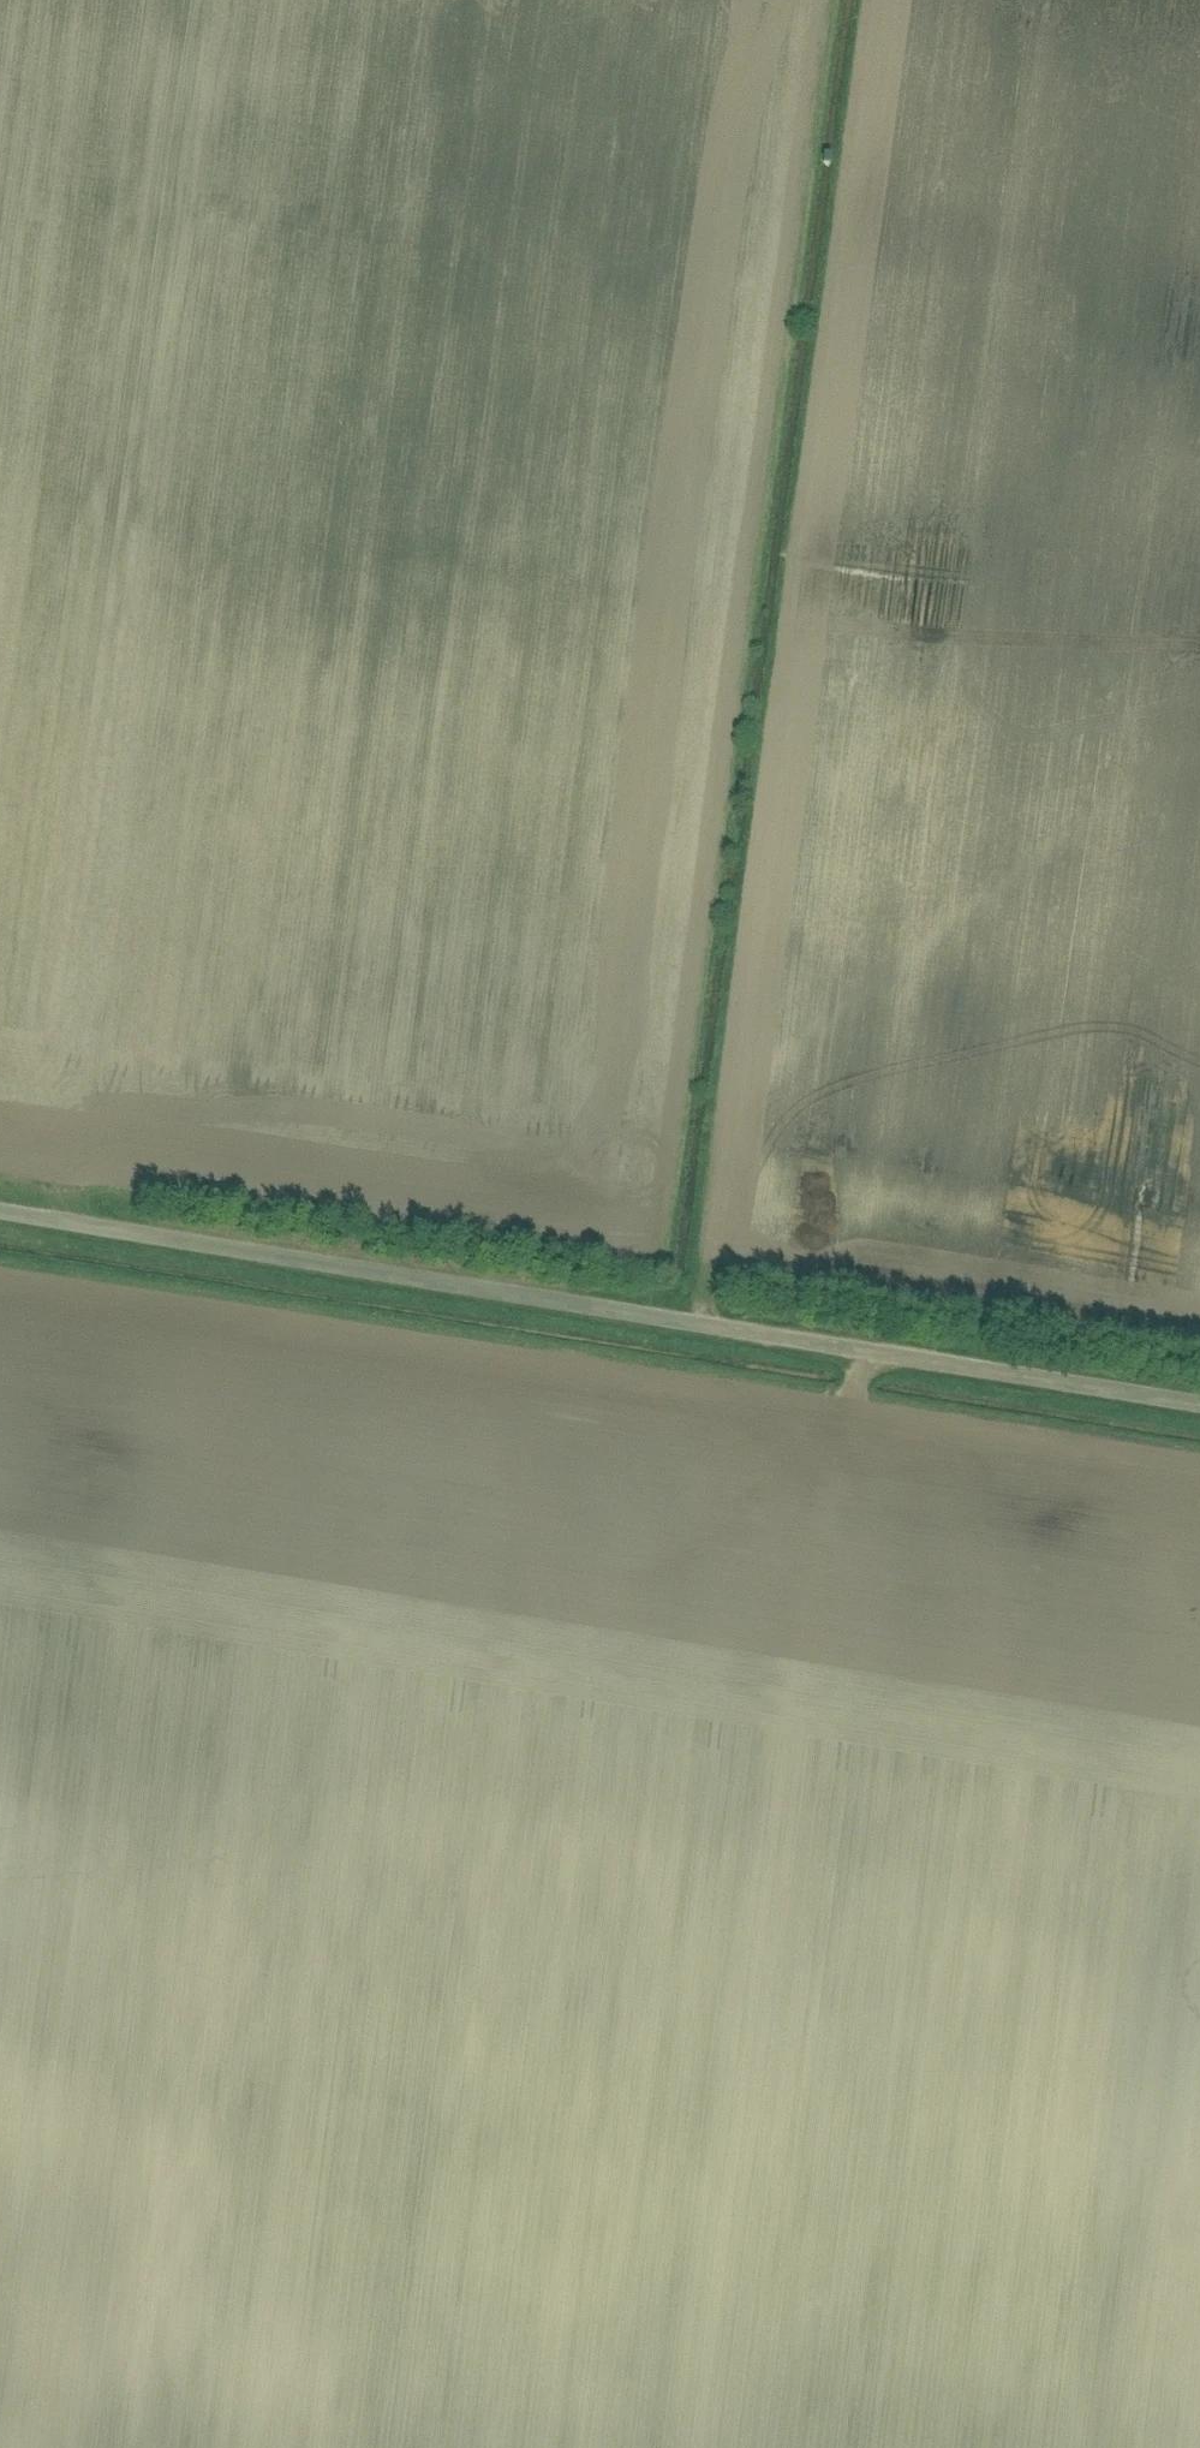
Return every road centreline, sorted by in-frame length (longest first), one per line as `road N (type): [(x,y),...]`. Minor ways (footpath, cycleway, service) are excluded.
road 1 (unclassified): [(1199,1401),(0,1201)]

